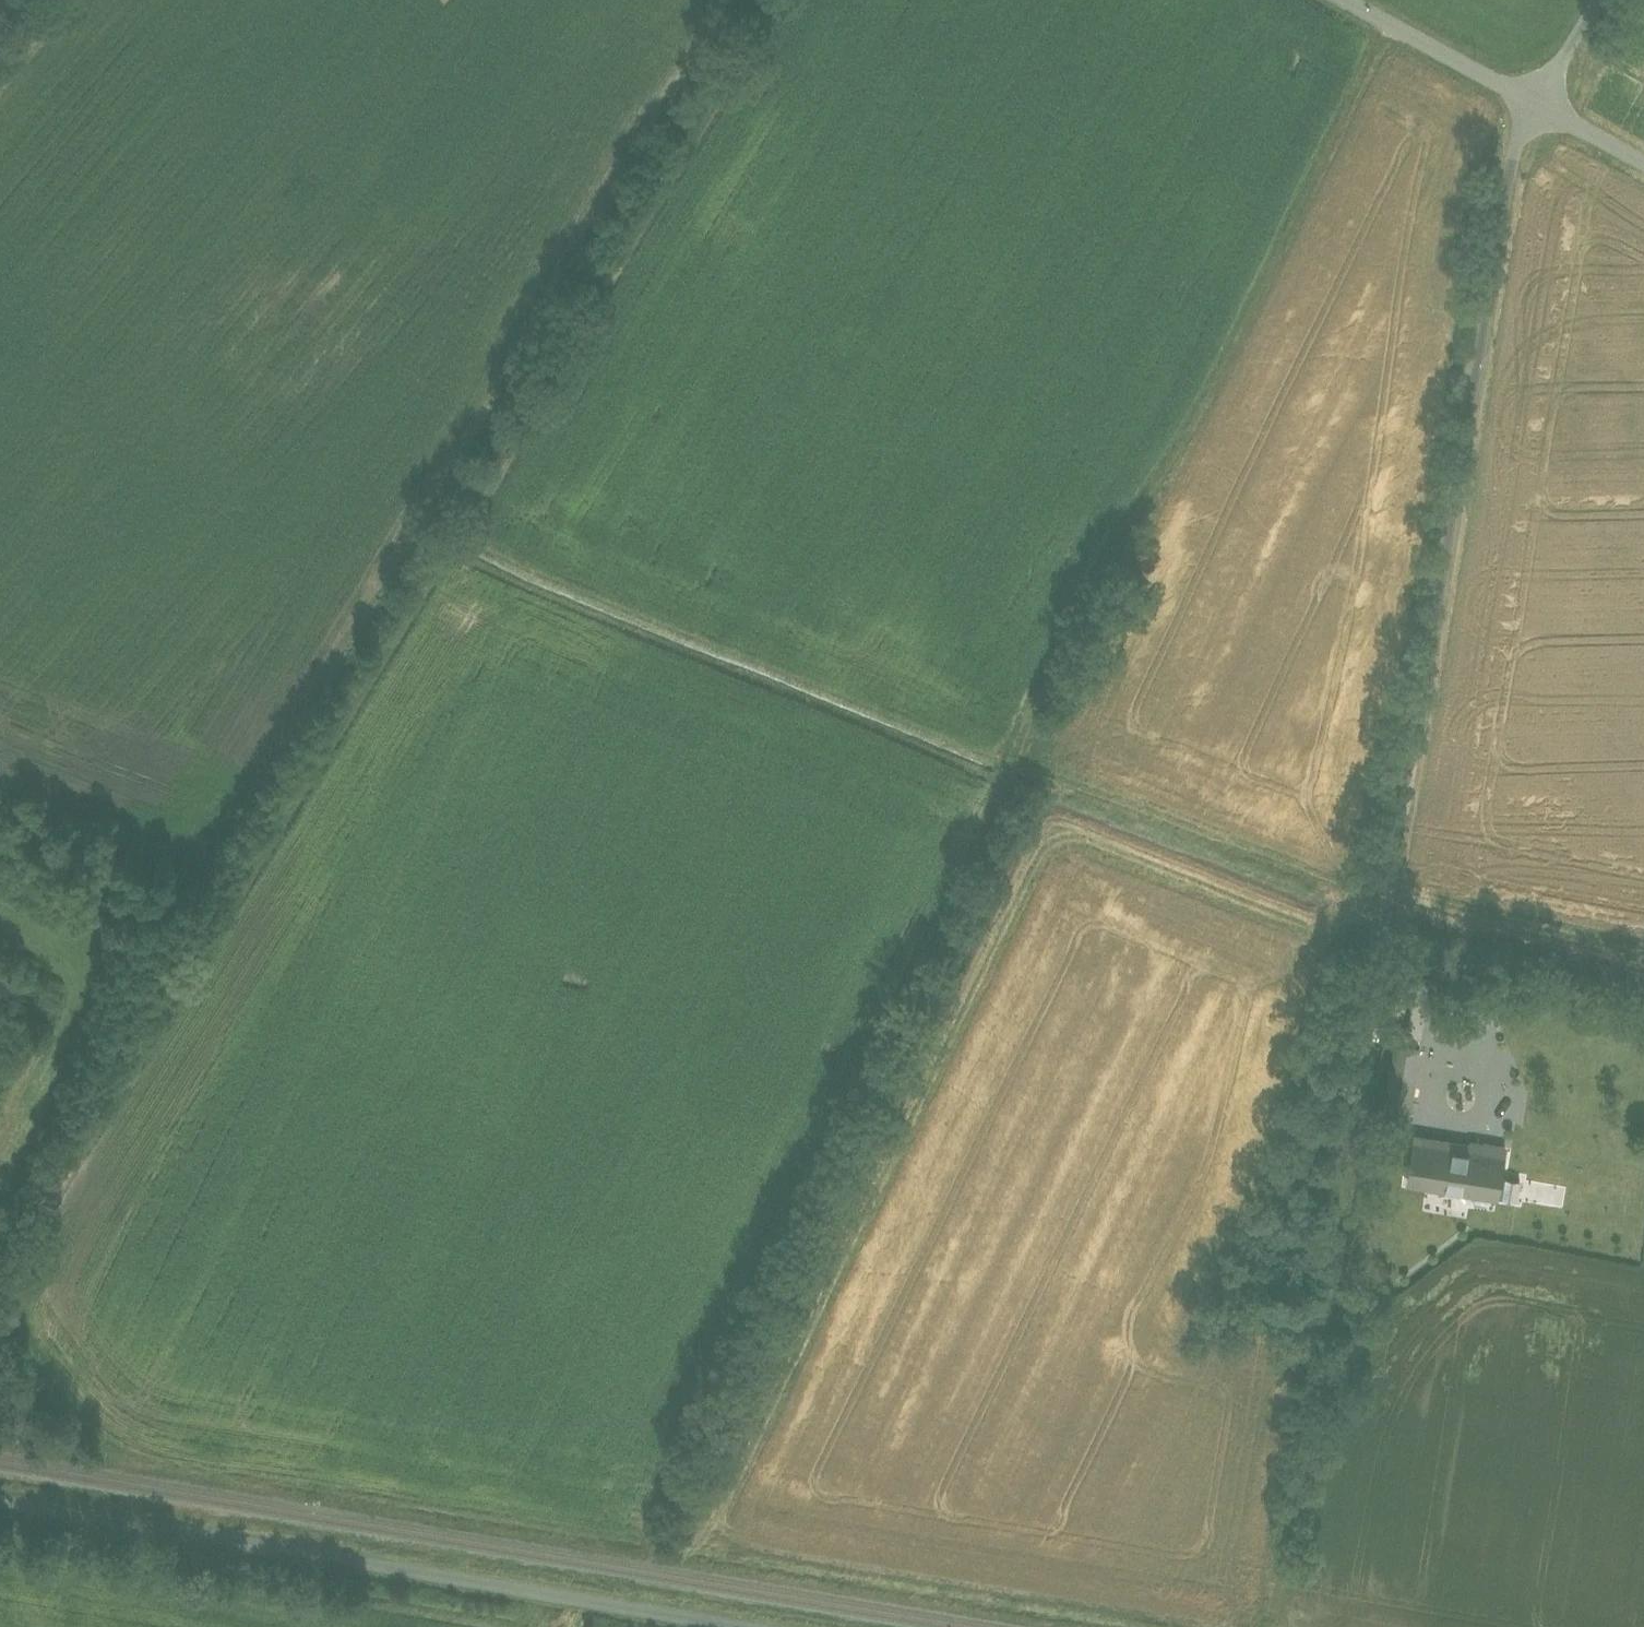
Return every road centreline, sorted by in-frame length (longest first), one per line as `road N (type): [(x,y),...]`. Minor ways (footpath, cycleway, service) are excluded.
road 1 (unclassified): [(1537,103),(1512,166),(1300,1454)]
road 2 (track): [(657,1626),(0,1511)]
road 3 (residential): [(1342,0),(1537,103)]
road 4 (residential): [(1604,0),(1537,103)]
road 5 (residential): [(1537,103),(1643,160)]

